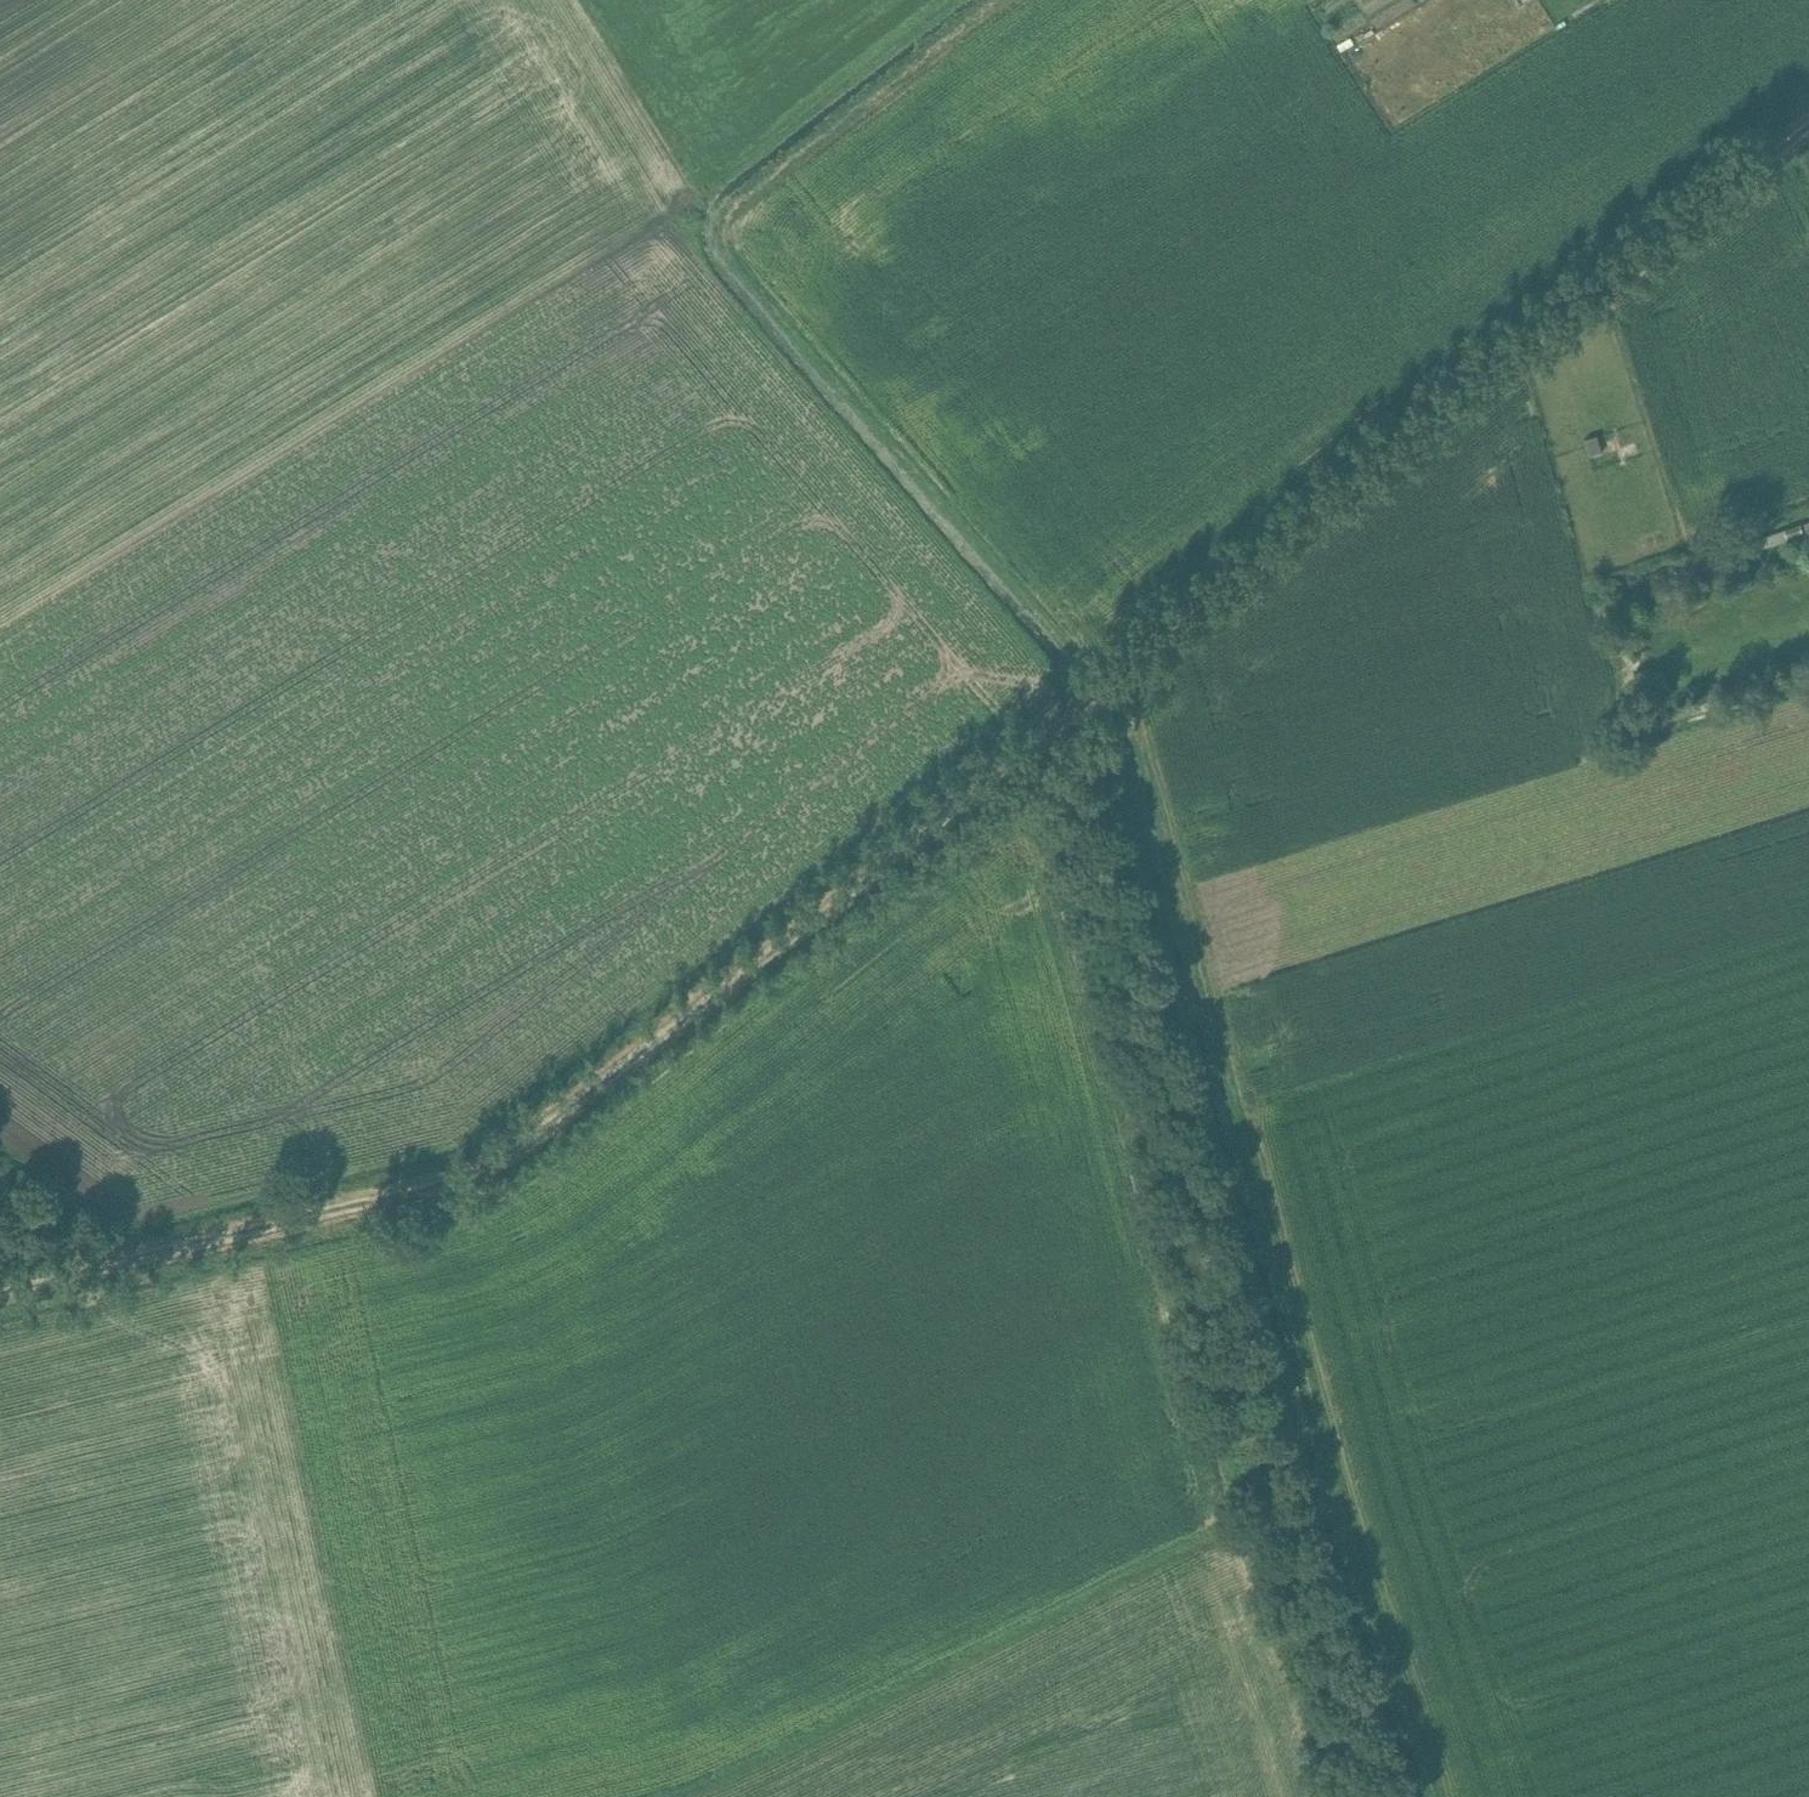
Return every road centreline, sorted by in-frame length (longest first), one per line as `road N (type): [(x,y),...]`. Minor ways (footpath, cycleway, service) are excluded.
road 1 (track): [(0,1290),(467,1176),(1808,120)]

